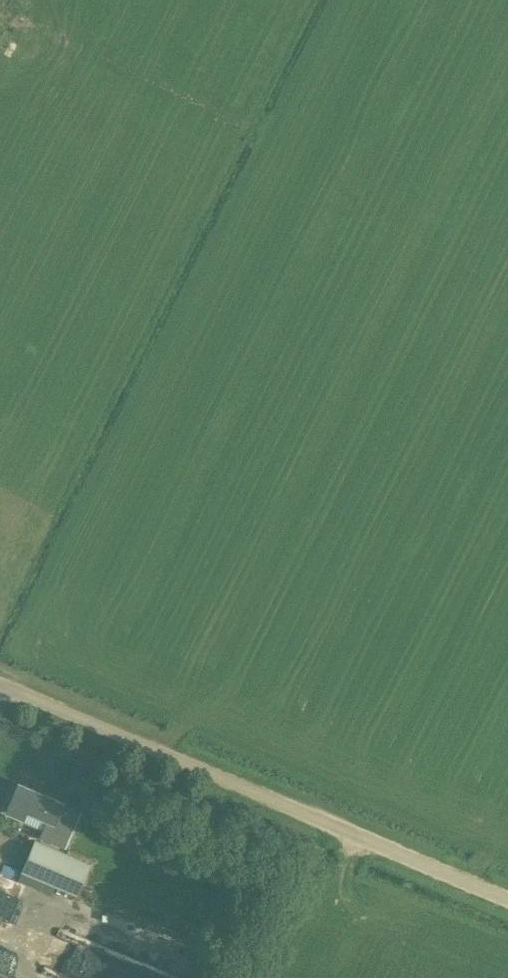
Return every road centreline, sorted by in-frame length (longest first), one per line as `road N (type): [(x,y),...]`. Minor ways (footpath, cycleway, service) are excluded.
road 1 (unclassified): [(507,897),(0,687)]

